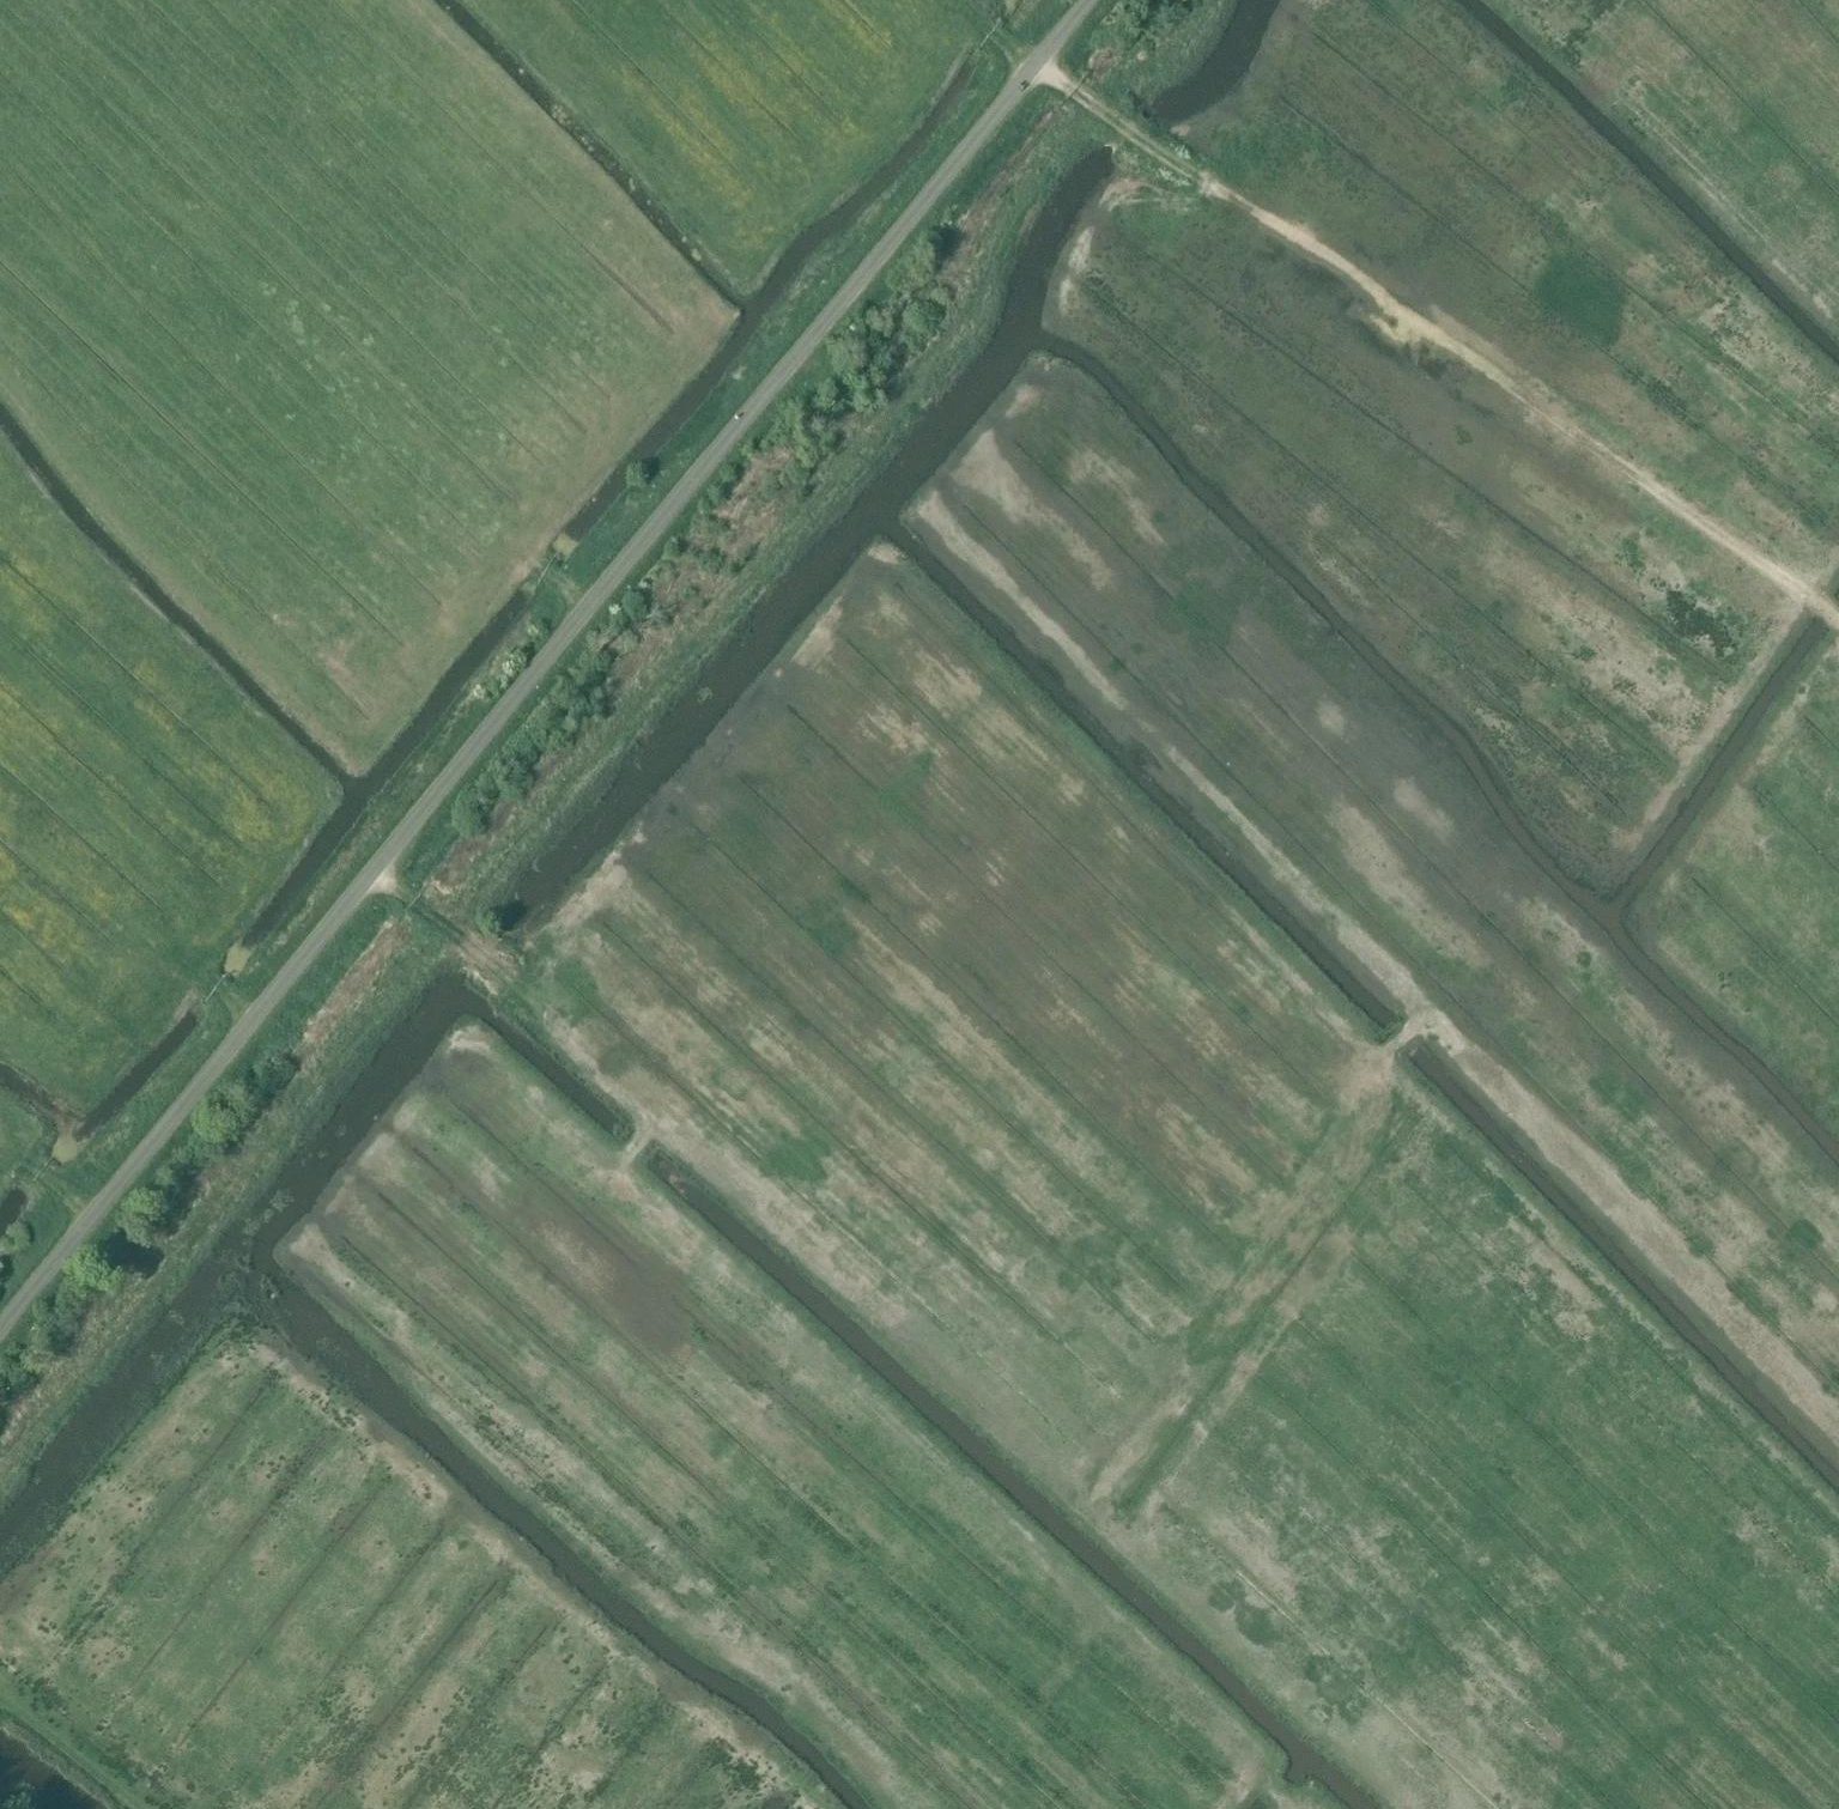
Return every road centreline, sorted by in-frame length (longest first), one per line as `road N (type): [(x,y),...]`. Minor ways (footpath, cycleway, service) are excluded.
road 1 (unclassified): [(1097,0),(0,1344)]

